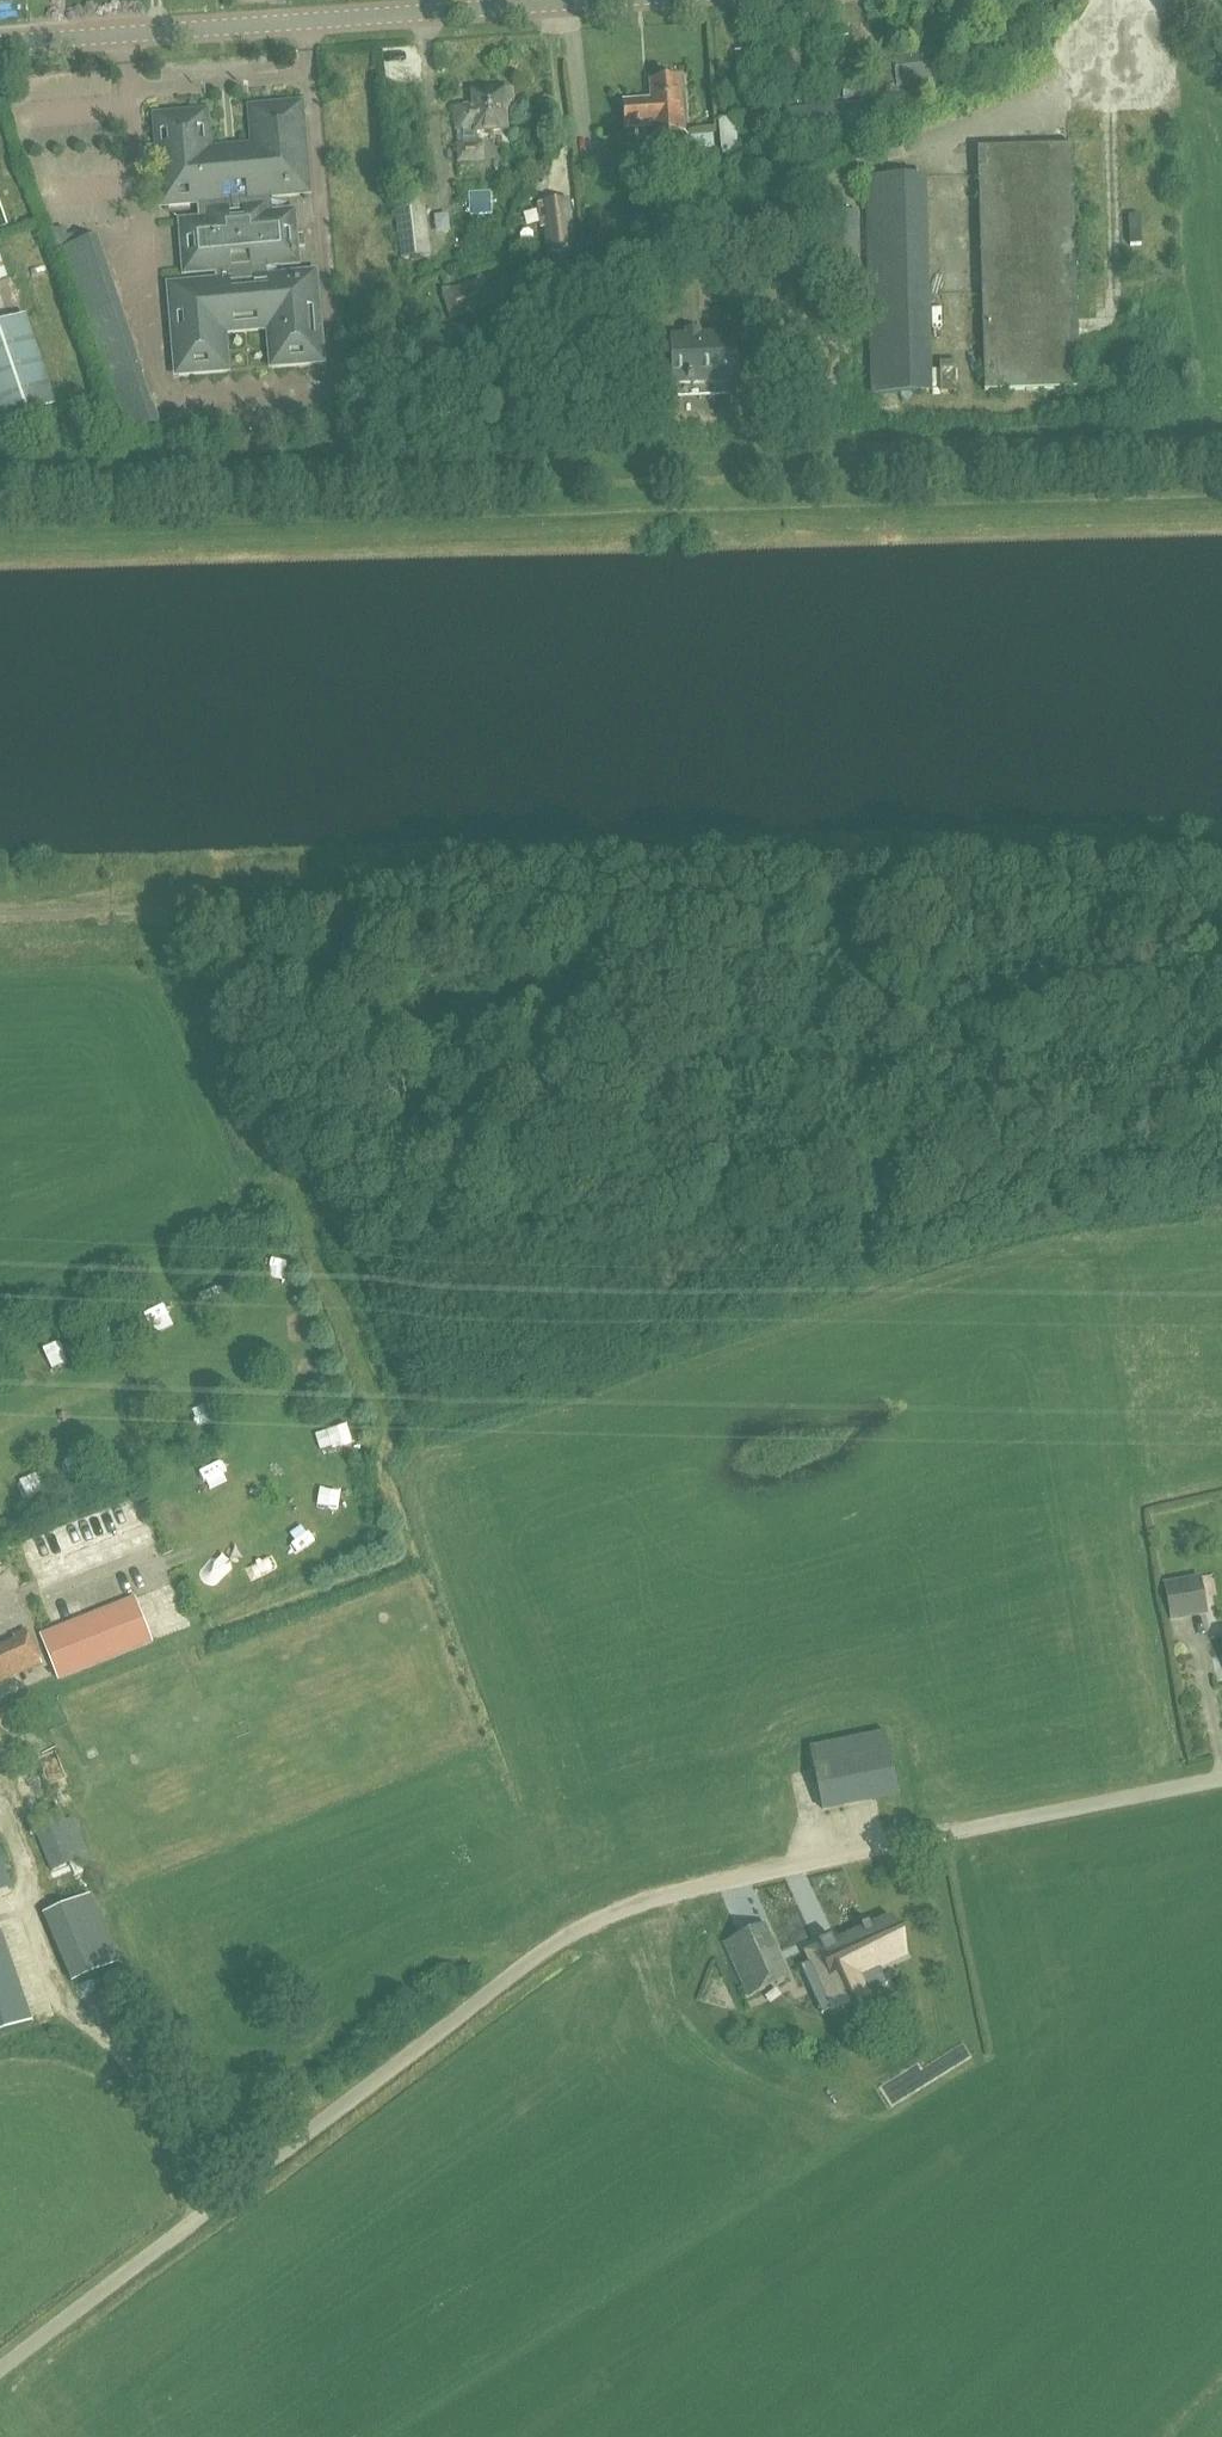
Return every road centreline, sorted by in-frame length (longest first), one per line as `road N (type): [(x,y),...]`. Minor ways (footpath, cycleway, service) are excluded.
road 1 (unclassified): [(0,2378),(588,1922),(637,1901),(1221,1781)]
road 2 (track): [(1221,859),(0,893)]
road 3 (secondary): [(0,46),(637,0)]

